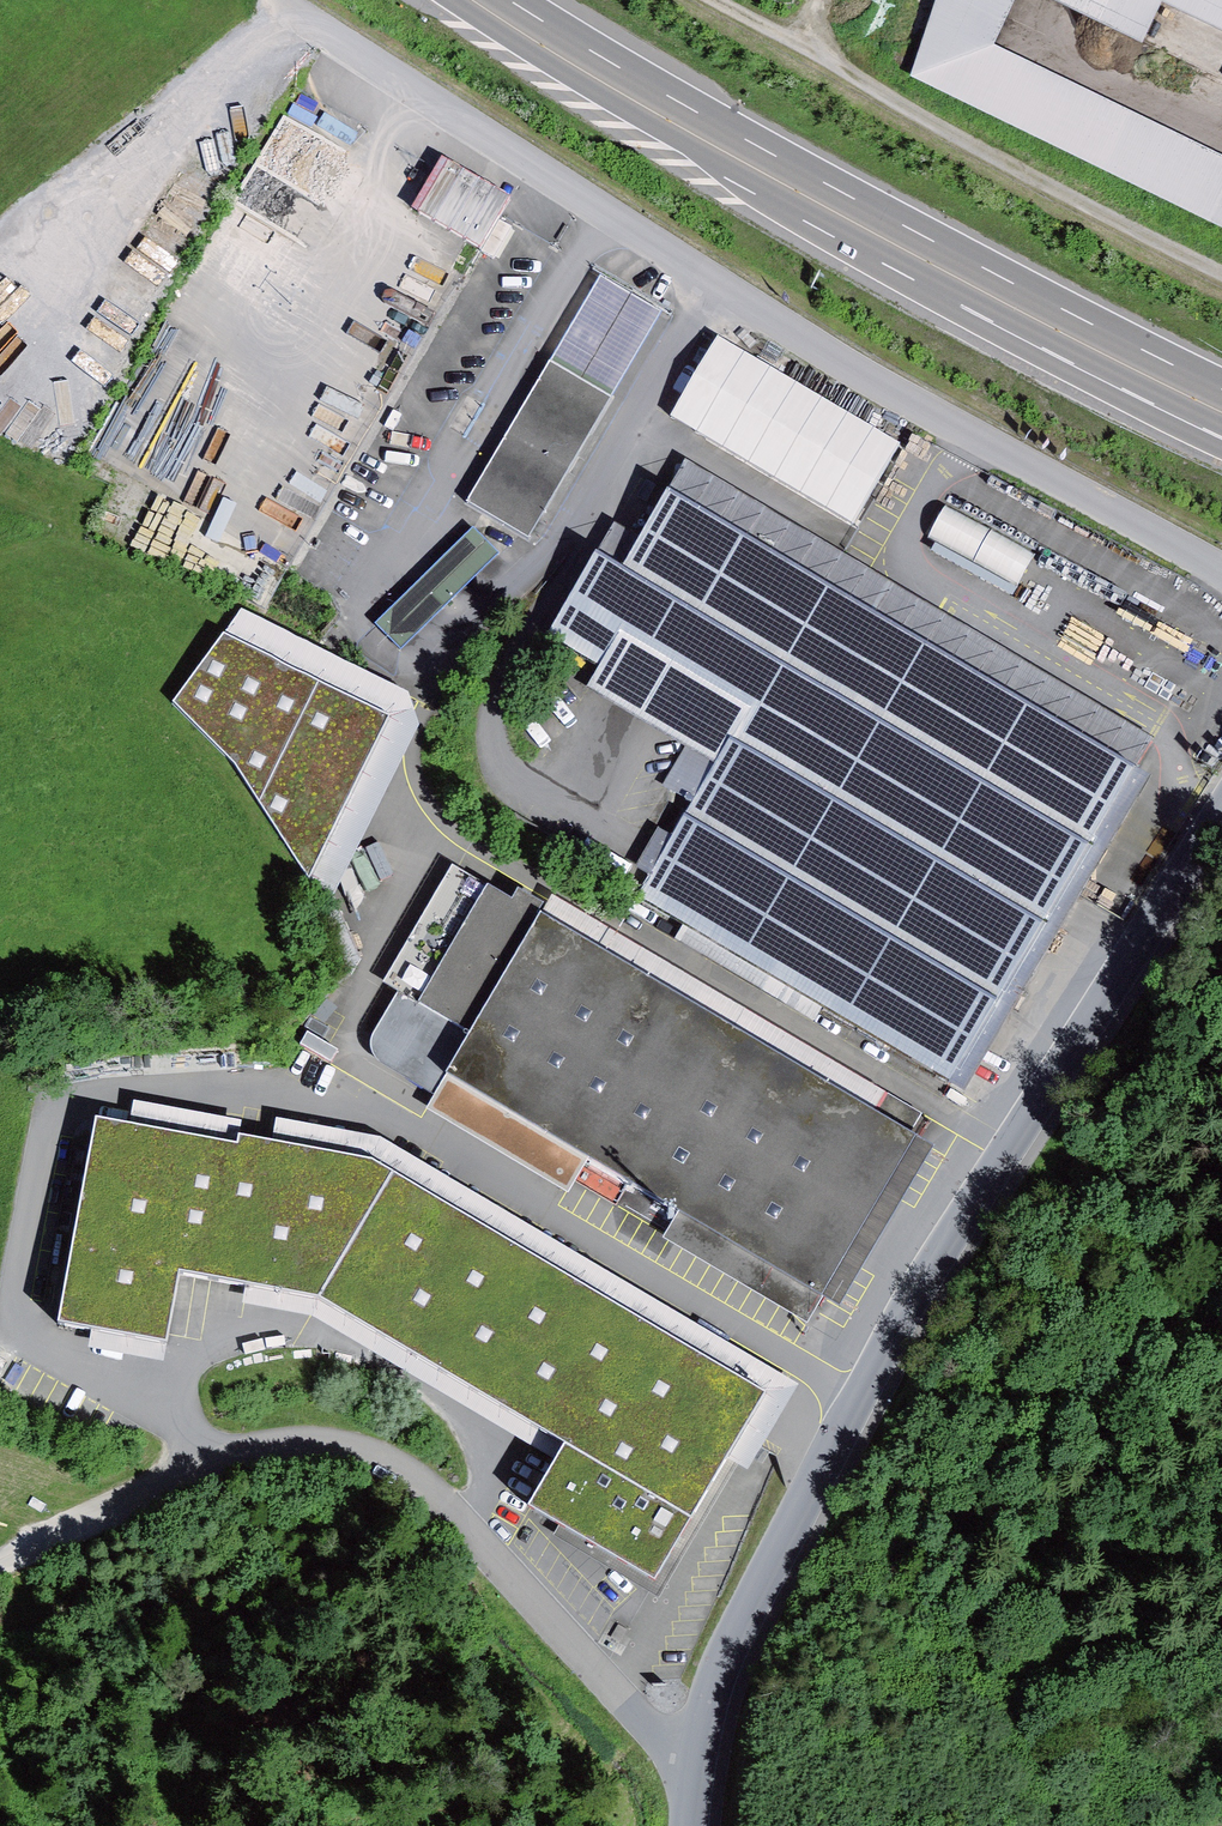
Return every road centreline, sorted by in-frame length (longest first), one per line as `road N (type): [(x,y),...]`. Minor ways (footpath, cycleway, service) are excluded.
road 1 (residential): [(1221,803),(853,1398),(713,1680),(696,1728),(685,1825)]
road 2 (track): [(280,0),(711,291),(1221,573)]
road 3 (trunk): [(1221,412),(742,161),(475,0)]
road 4 (track): [(687,1779),(403,1473),(308,1446),(209,1468),(0,1569)]
road 5 (track): [(1221,275),(728,0)]

